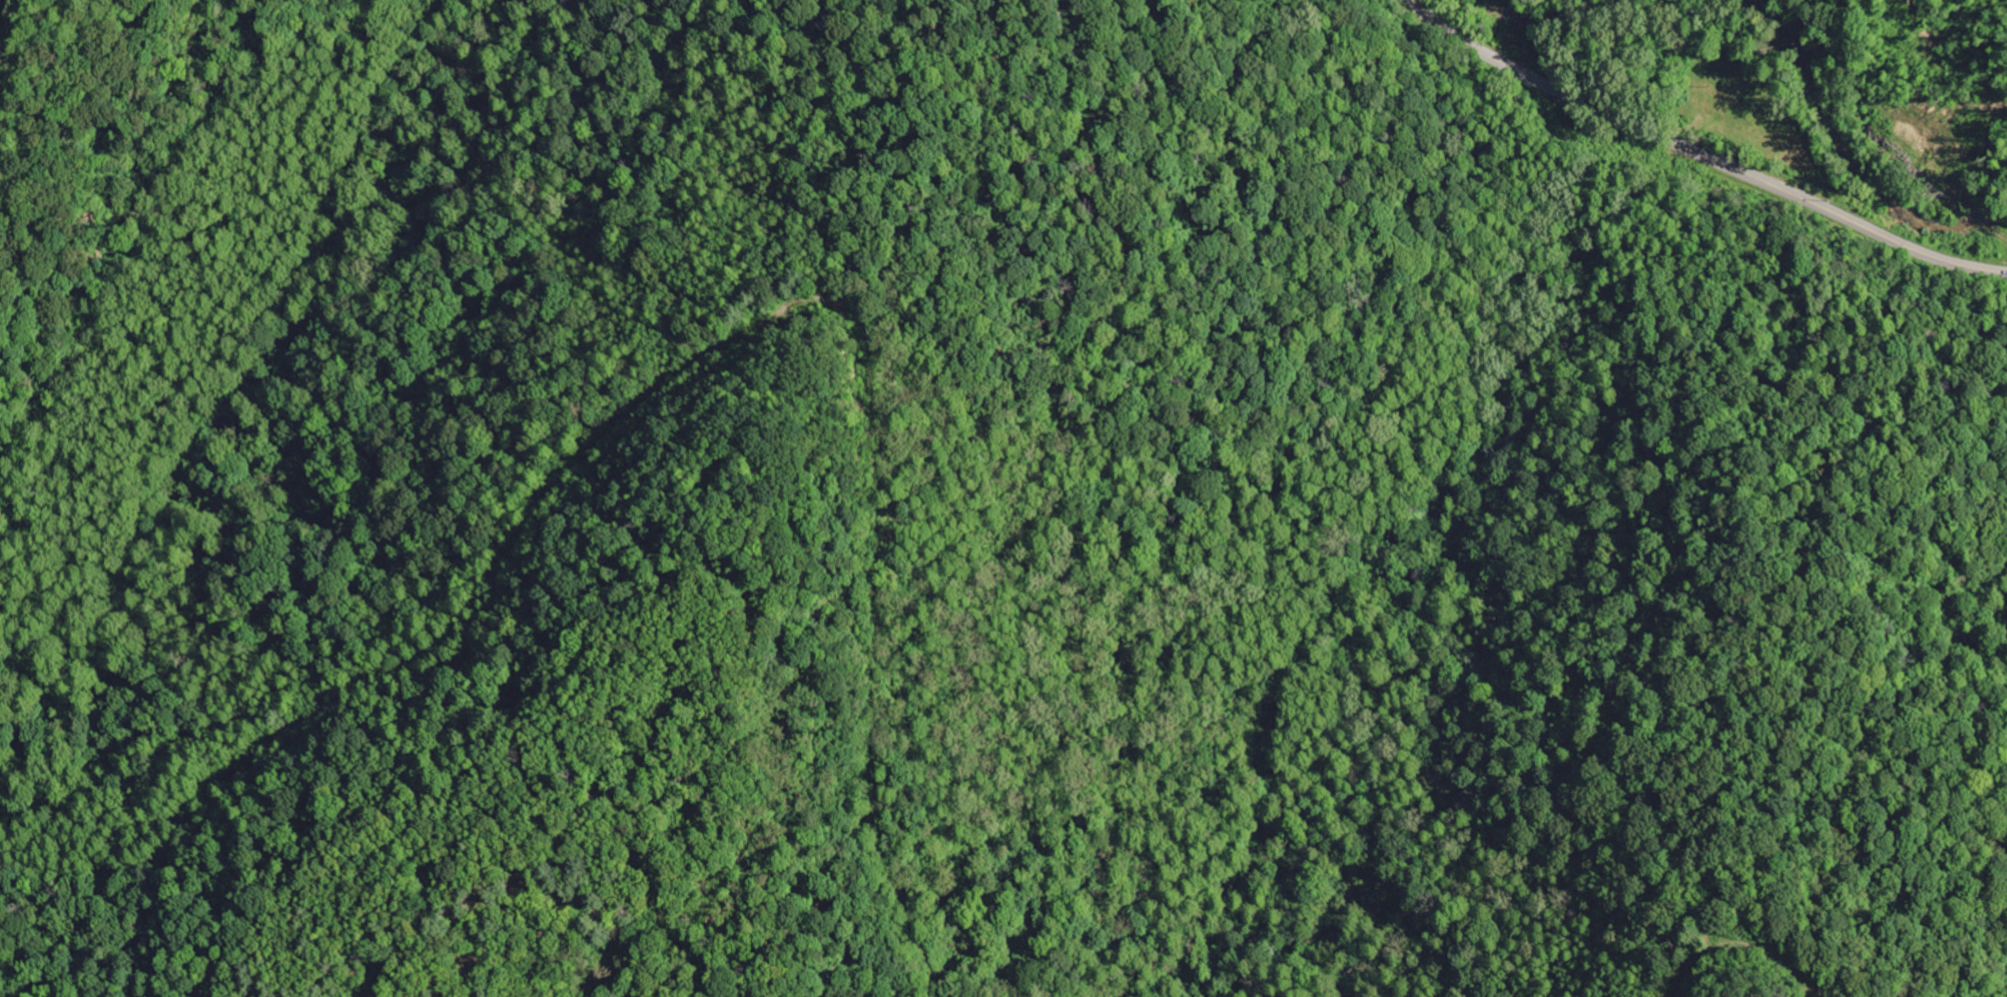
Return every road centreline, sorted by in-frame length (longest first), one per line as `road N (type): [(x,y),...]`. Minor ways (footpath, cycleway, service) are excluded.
road 1 (tertiary): [(2006,237),(1924,229),(1794,155),(1691,87),(1645,10),(1631,0)]

